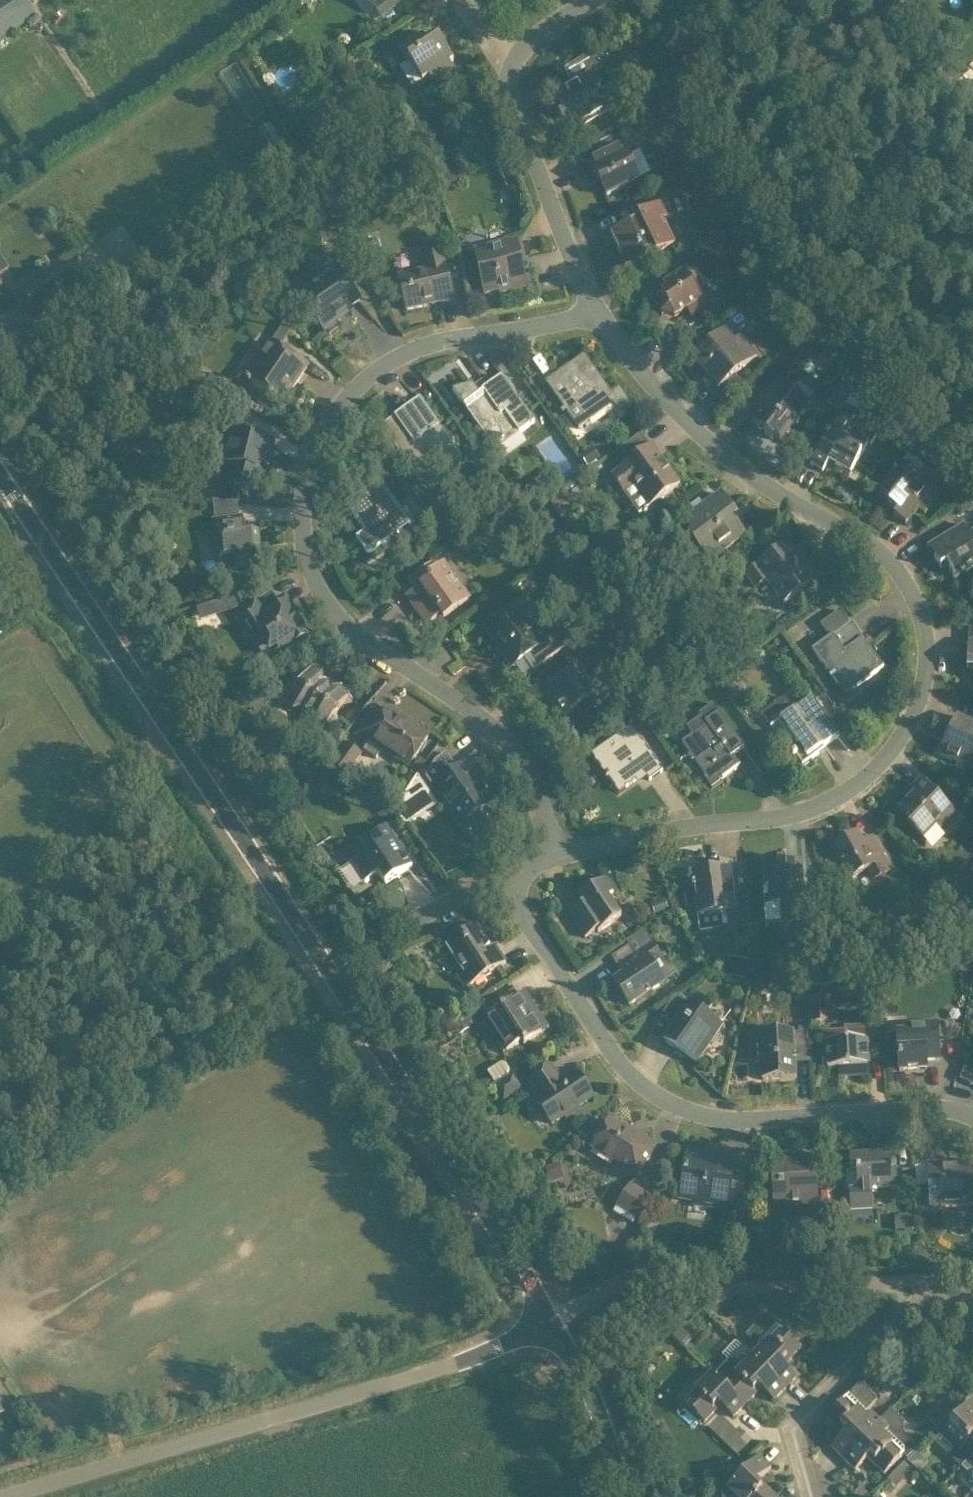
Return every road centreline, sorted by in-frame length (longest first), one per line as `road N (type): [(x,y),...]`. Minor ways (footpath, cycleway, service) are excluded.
road 1 (unclassified): [(556,1323),(0,475)]
road 2 (residential): [(557,855),(677,827),(774,821),(832,802),(867,779),(909,724),(926,654),(906,583),(883,555),(710,444),(660,395),(599,313)]
road 3 (residential): [(557,855),(540,795),(514,747),(359,635),(320,591),(305,551),(303,504),(314,453),(337,408),(378,372),(423,346),(599,313)]
road 4 (residential): [(972,1117),(940,1108),(737,1120),(668,1101),(629,1075),(592,1030),(501,879)]
road 5 (unclassified): [(8,1496),(385,1386),(556,1323)]
road 6 (residential): [(812,1496),(793,1431),(917,1303),(972,1300)]
road 7 (residential): [(599,313),(509,106),(510,70)]
road 8 (unclassified): [(622,1496),(556,1323)]

